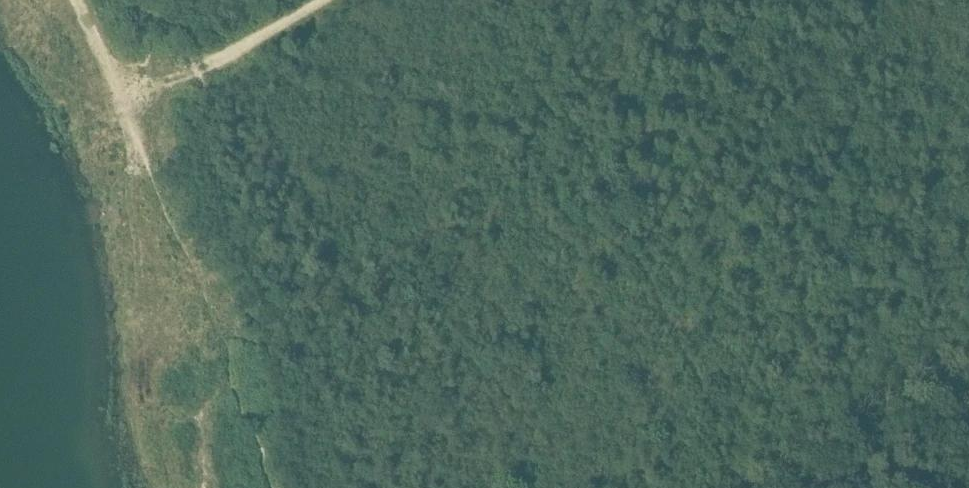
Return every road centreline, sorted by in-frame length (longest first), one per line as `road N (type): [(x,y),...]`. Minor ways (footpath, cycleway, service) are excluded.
road 1 (track): [(505,0),(695,372),(701,487)]
road 2 (track): [(145,190),(128,97),(197,73),(324,0)]
road 3 (track): [(765,487),(968,372)]

